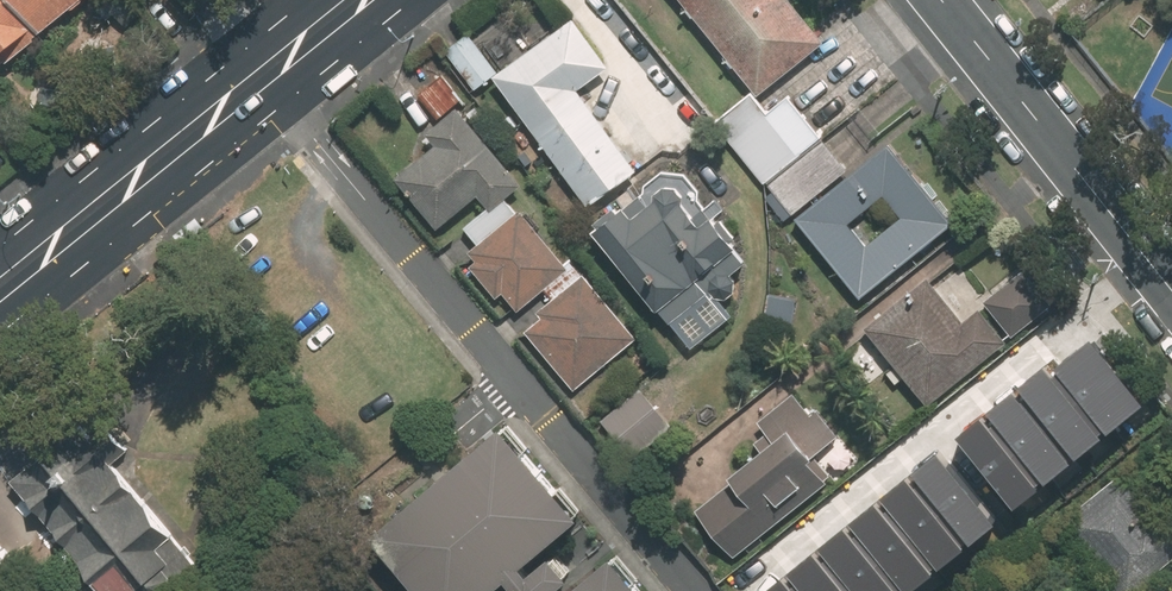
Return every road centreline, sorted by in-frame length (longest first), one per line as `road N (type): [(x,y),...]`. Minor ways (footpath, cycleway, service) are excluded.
road 1 (residential): [(263,75),(697,590)]
road 2 (tertiary): [(1171,292),(938,0)]
road 3 (secondary): [(263,75),(0,292)]

